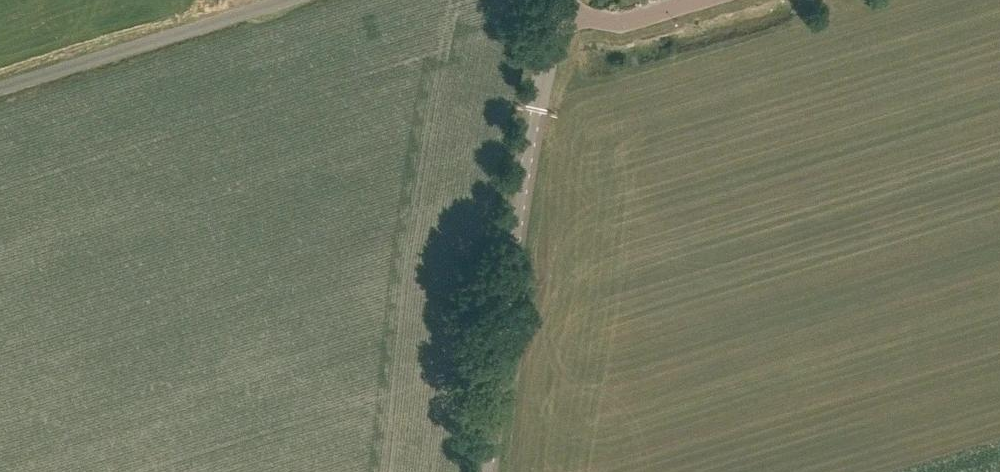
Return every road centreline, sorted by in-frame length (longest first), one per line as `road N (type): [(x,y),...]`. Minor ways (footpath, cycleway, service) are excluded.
road 1 (tertiary): [(487,471),(519,221),(561,10)]
road 2 (unclassified): [(0,88),(281,0)]
road 3 (residential): [(561,10),(616,26),(699,0)]

